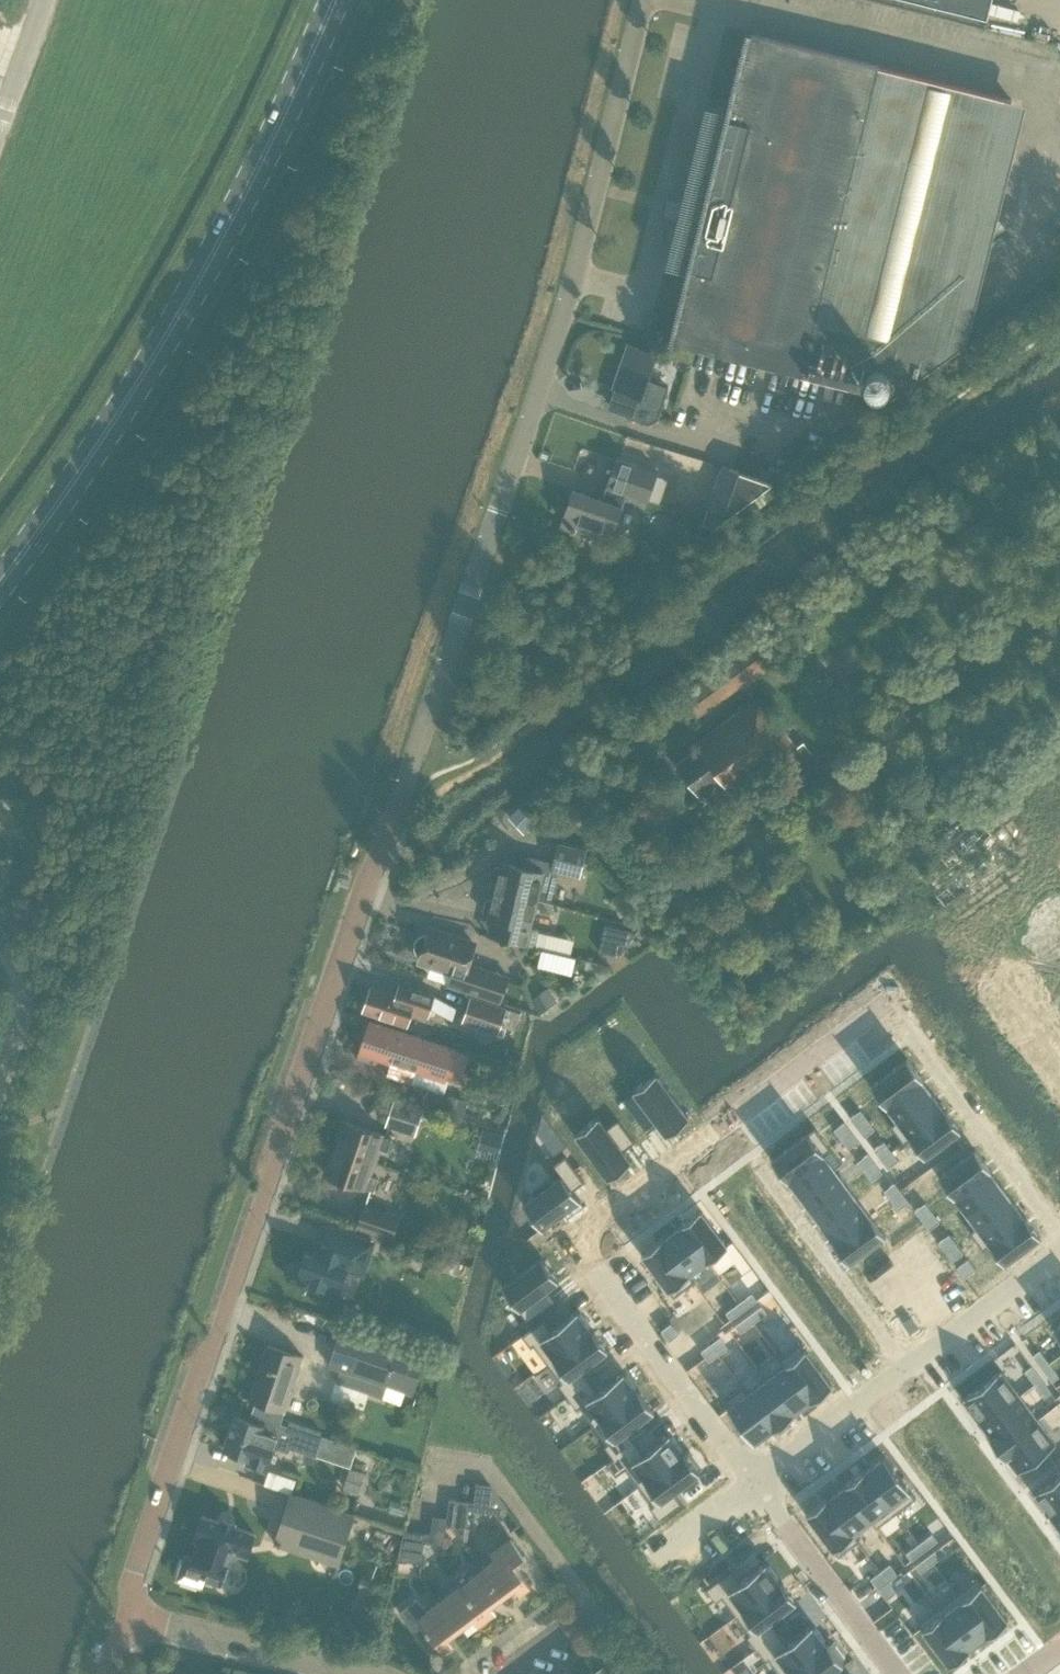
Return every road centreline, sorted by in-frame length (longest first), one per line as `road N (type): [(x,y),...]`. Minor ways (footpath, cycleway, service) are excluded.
road 1 (unclassified): [(129,1610),(263,1192),(499,510),(648,0)]
road 2 (primary): [(0,584),(202,273),(334,0)]
road 3 (residential): [(880,1006),(594,1225),(587,1258),(760,1476)]
road 4 (residential): [(760,1476),(1059,1254)]
road 5 (residential): [(363,1673),(129,1610)]
road 6 (residential): [(760,1476),(900,1673)]
road 7 (unclassified): [(0,1084),(26,991),(0,940)]
road 8 (unclassified): [(0,122),(44,0)]

